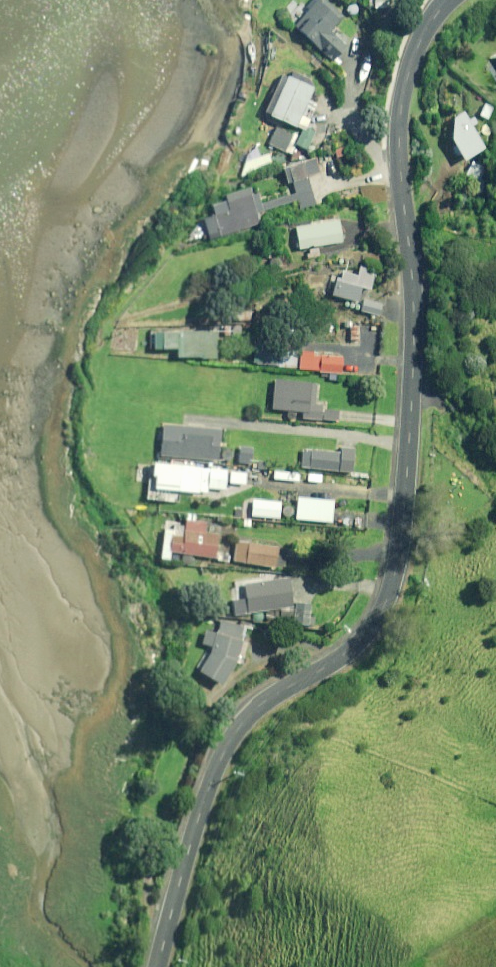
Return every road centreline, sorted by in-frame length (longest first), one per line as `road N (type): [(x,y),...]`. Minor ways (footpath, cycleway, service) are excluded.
road 1 (secondary): [(161,966),(196,839),(246,711),(333,649),(382,582),(403,537),(417,306),(402,110),(420,46),(449,0)]

